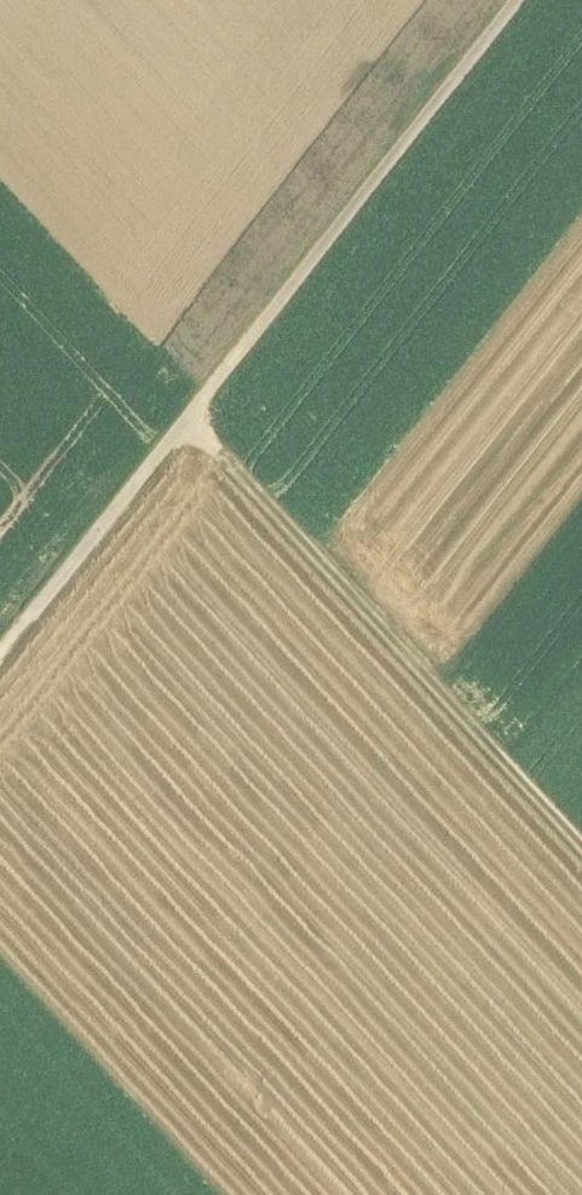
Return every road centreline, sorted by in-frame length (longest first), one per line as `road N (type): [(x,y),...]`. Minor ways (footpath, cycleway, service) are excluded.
road 1 (track): [(0,687),(208,439),(553,0)]
road 2 (track): [(208,439),(581,843)]

